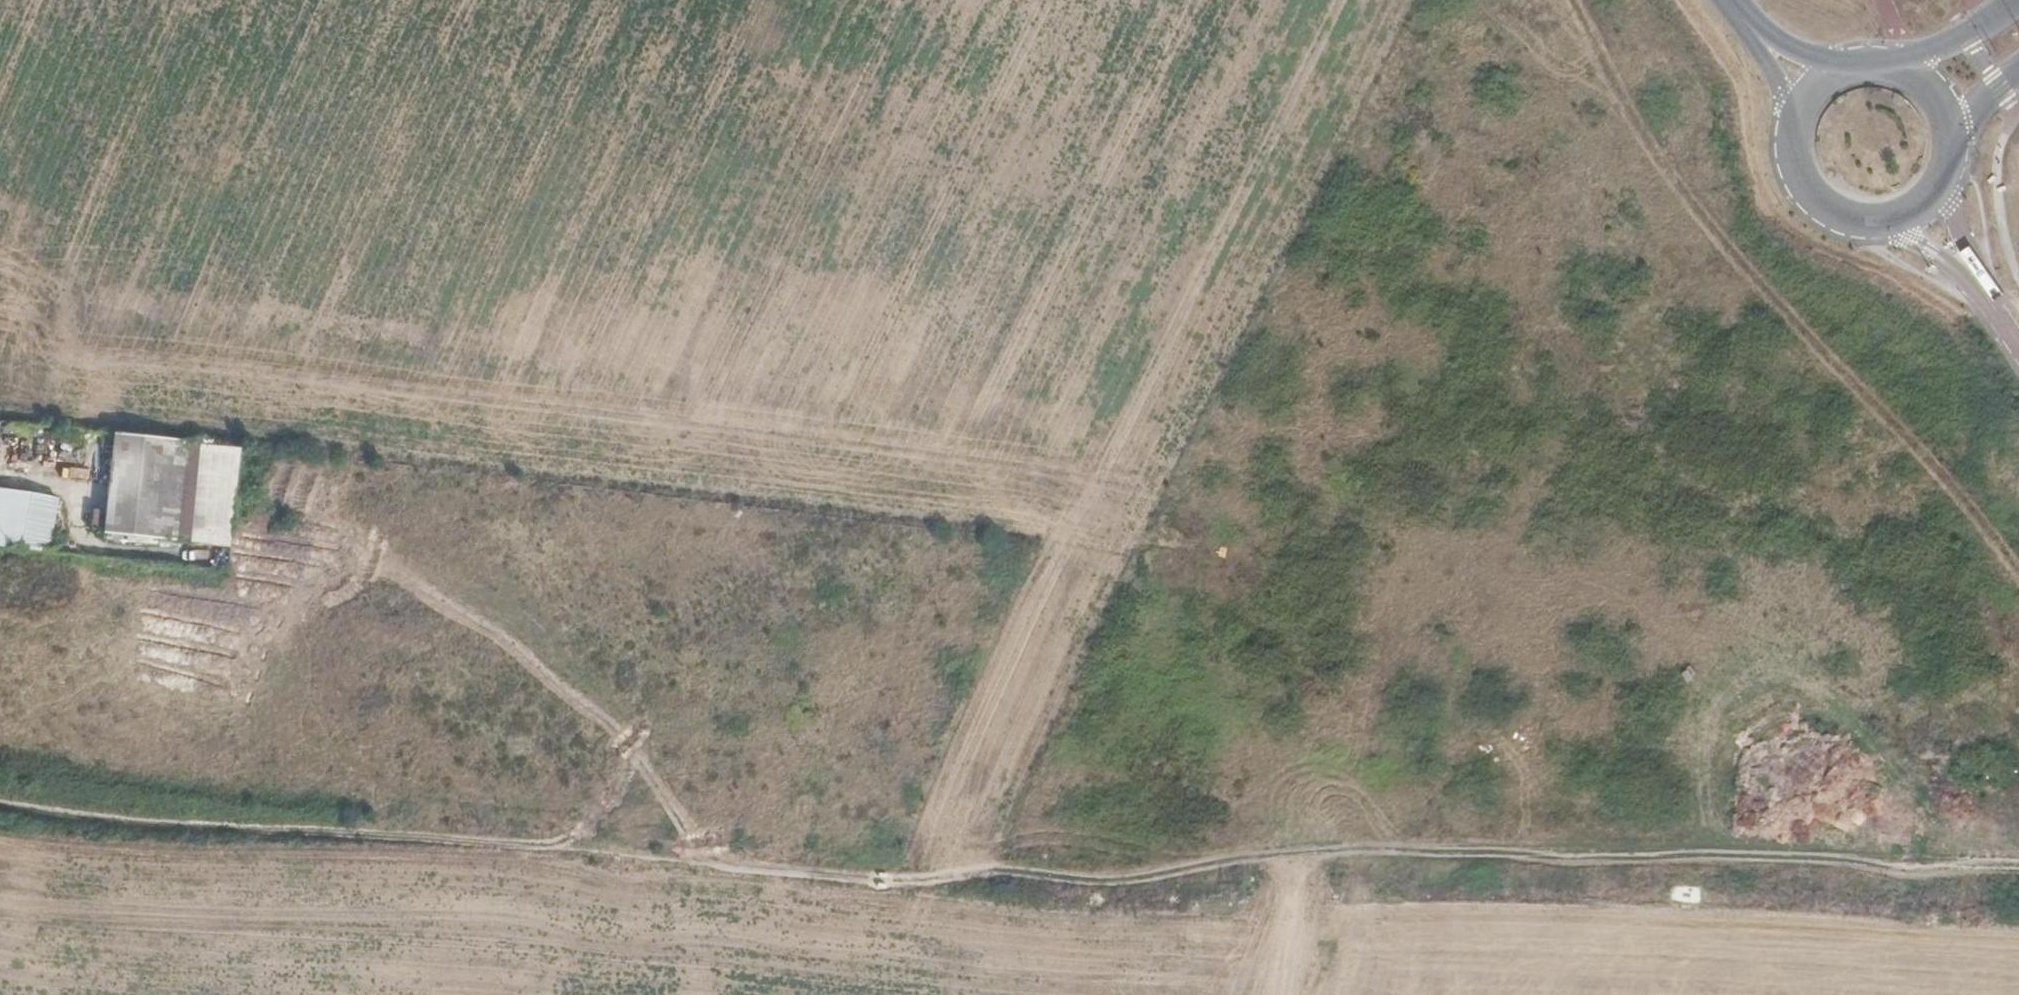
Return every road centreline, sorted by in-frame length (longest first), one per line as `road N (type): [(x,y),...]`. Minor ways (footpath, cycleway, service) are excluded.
road 1 (track): [(0,803),(191,834),(826,888),(1012,882),(1131,888),(1213,870),(1448,851),(1781,857),(2018,875)]
road 2 (tertiary): [(2016,0),(1964,37),(1893,67)]
road 3 (tertiary): [(1795,123),(1796,169),(1812,196),(1836,215),(1866,223)]
road 4 (unclassified): [(1866,223),(1914,235),(1982,289)]
road 5 (unclassified): [(1982,289),(1954,223),(1947,172)]

